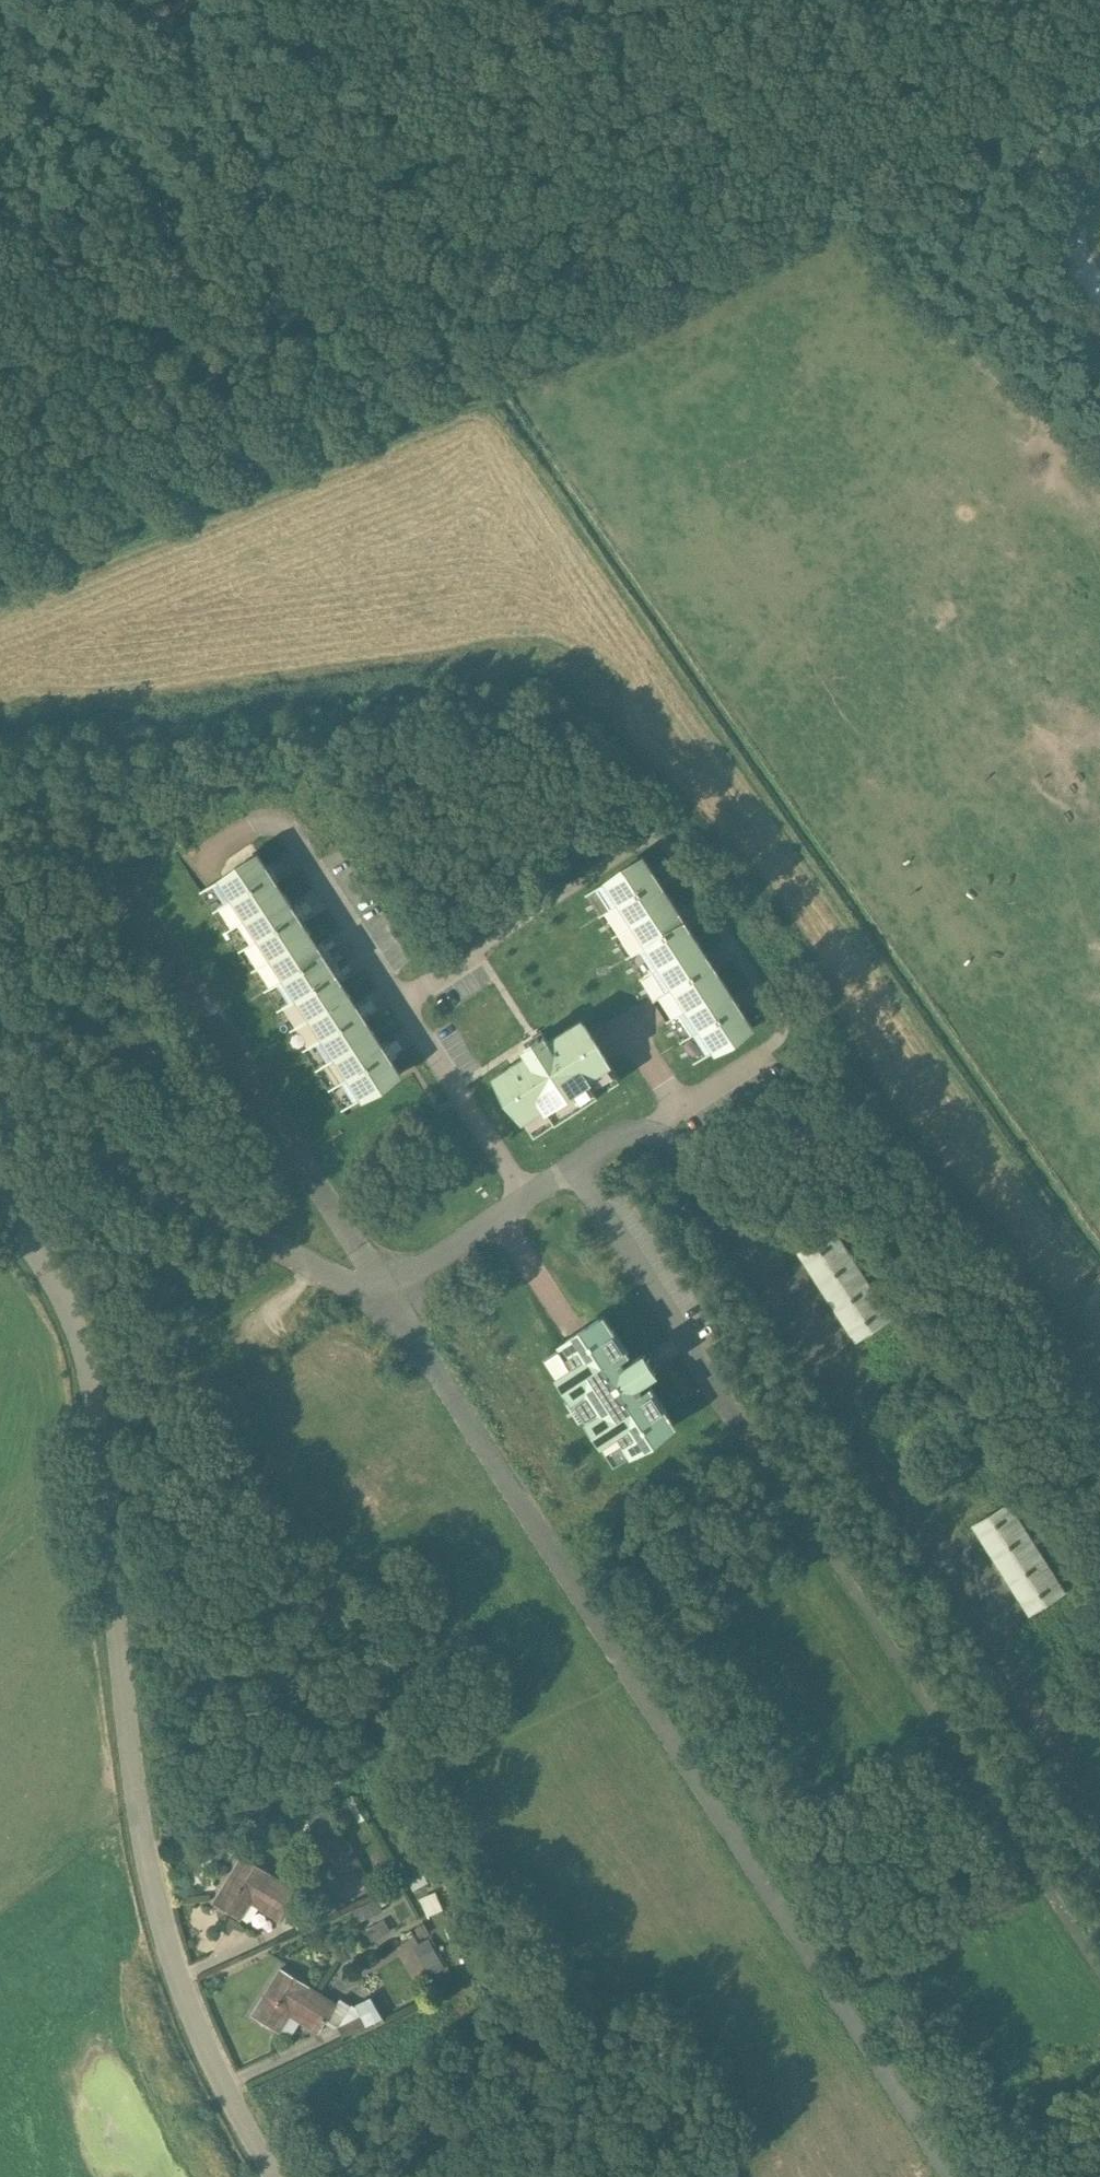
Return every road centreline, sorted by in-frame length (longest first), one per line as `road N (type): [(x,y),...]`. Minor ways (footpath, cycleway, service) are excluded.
road 1 (unclassified): [(287,2176),(206,2014),(177,1933),(153,1826),(98,1382),(47,1256),(0,1202)]
road 2 (residential): [(398,998),(644,841),(660,840),(783,1022),(769,1049)]
road 3 (residential): [(121,876),(386,1287)]
road 4 (residential): [(0,1089),(369,1295),(386,1287)]
road 5 (residential): [(527,1197),(769,1049)]
road 6 (residential): [(527,1197),(398,998)]
road 7 (residential): [(398,998),(289,831)]
road 8 (residential): [(386,1287),(527,1197)]

